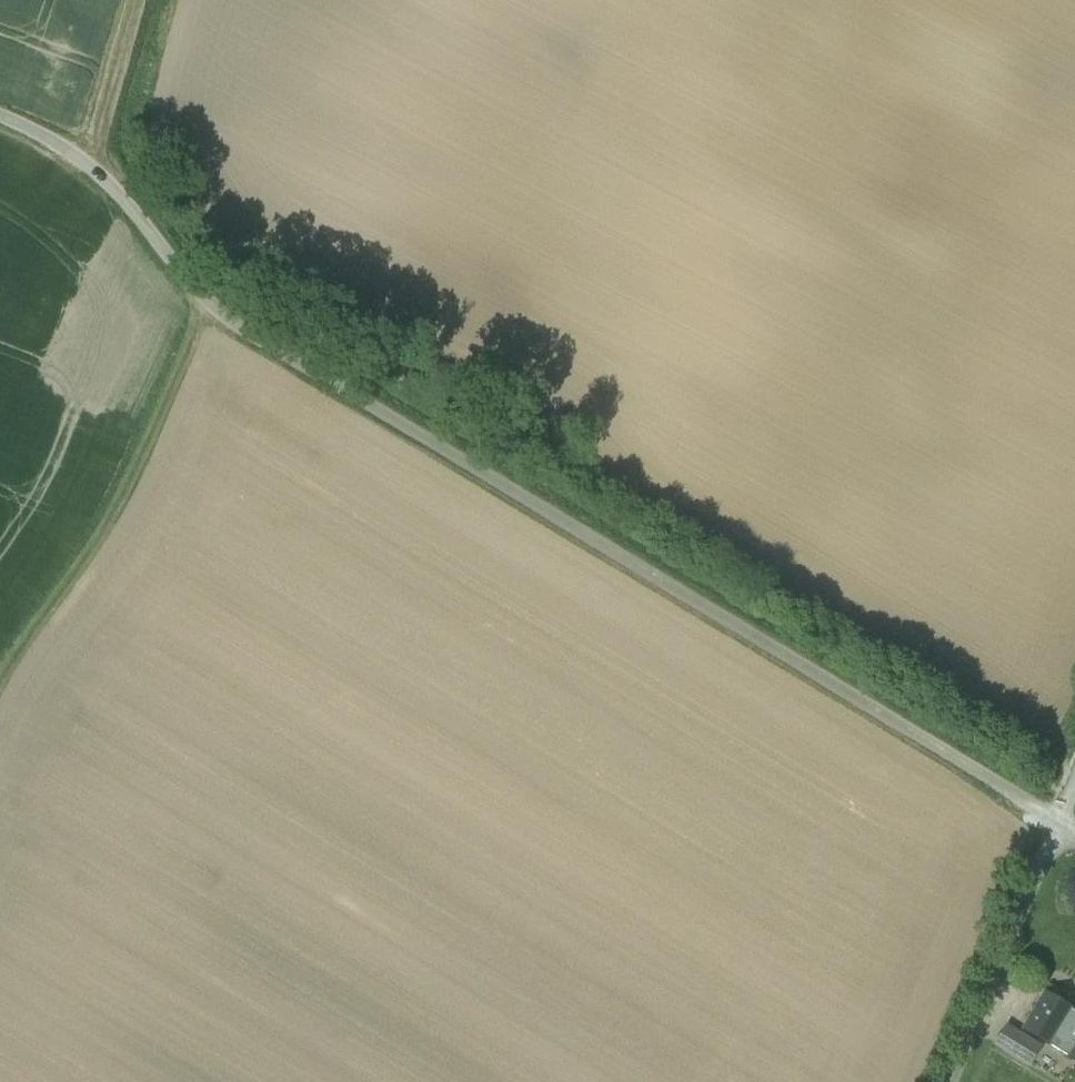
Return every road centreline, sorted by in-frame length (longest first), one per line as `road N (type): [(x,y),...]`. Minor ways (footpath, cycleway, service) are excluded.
road 1 (unclassified): [(1066,806),(211,304),(135,201),(86,151),(0,105)]
road 2 (unclassified): [(950,1081),(1066,806)]

